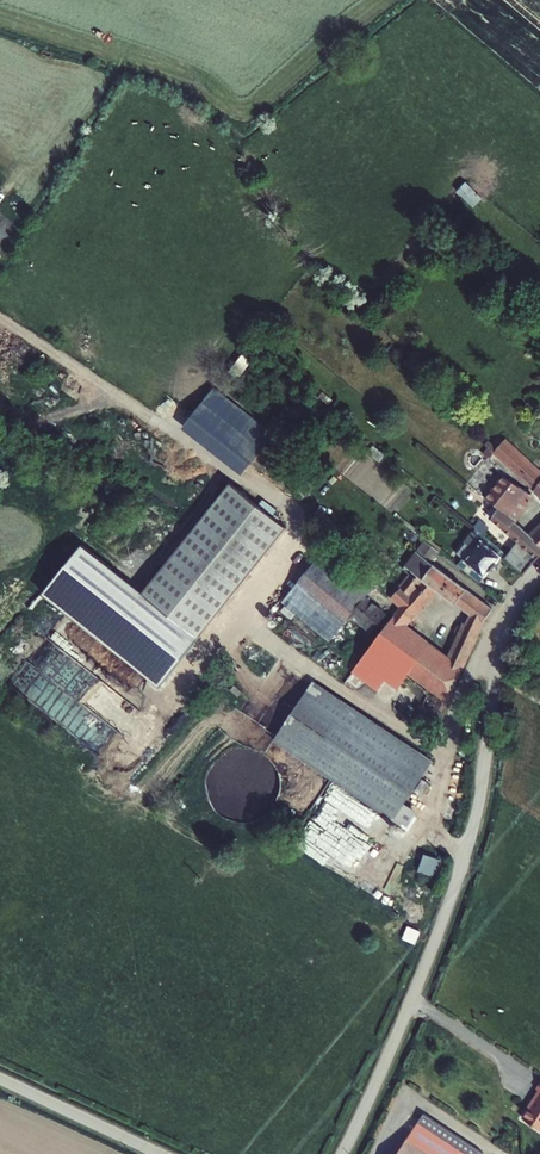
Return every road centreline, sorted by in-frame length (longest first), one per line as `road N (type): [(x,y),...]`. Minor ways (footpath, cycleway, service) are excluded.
road 1 (track): [(0,321),(215,465),(287,501),(300,529),(262,620),(275,646),(447,753),(438,837),(466,853)]
road 2 (unclassified): [(342,1153),(458,876),(479,804),(505,627),(539,576)]
road 3 (unclassified): [(0,1078),(159,1153)]

